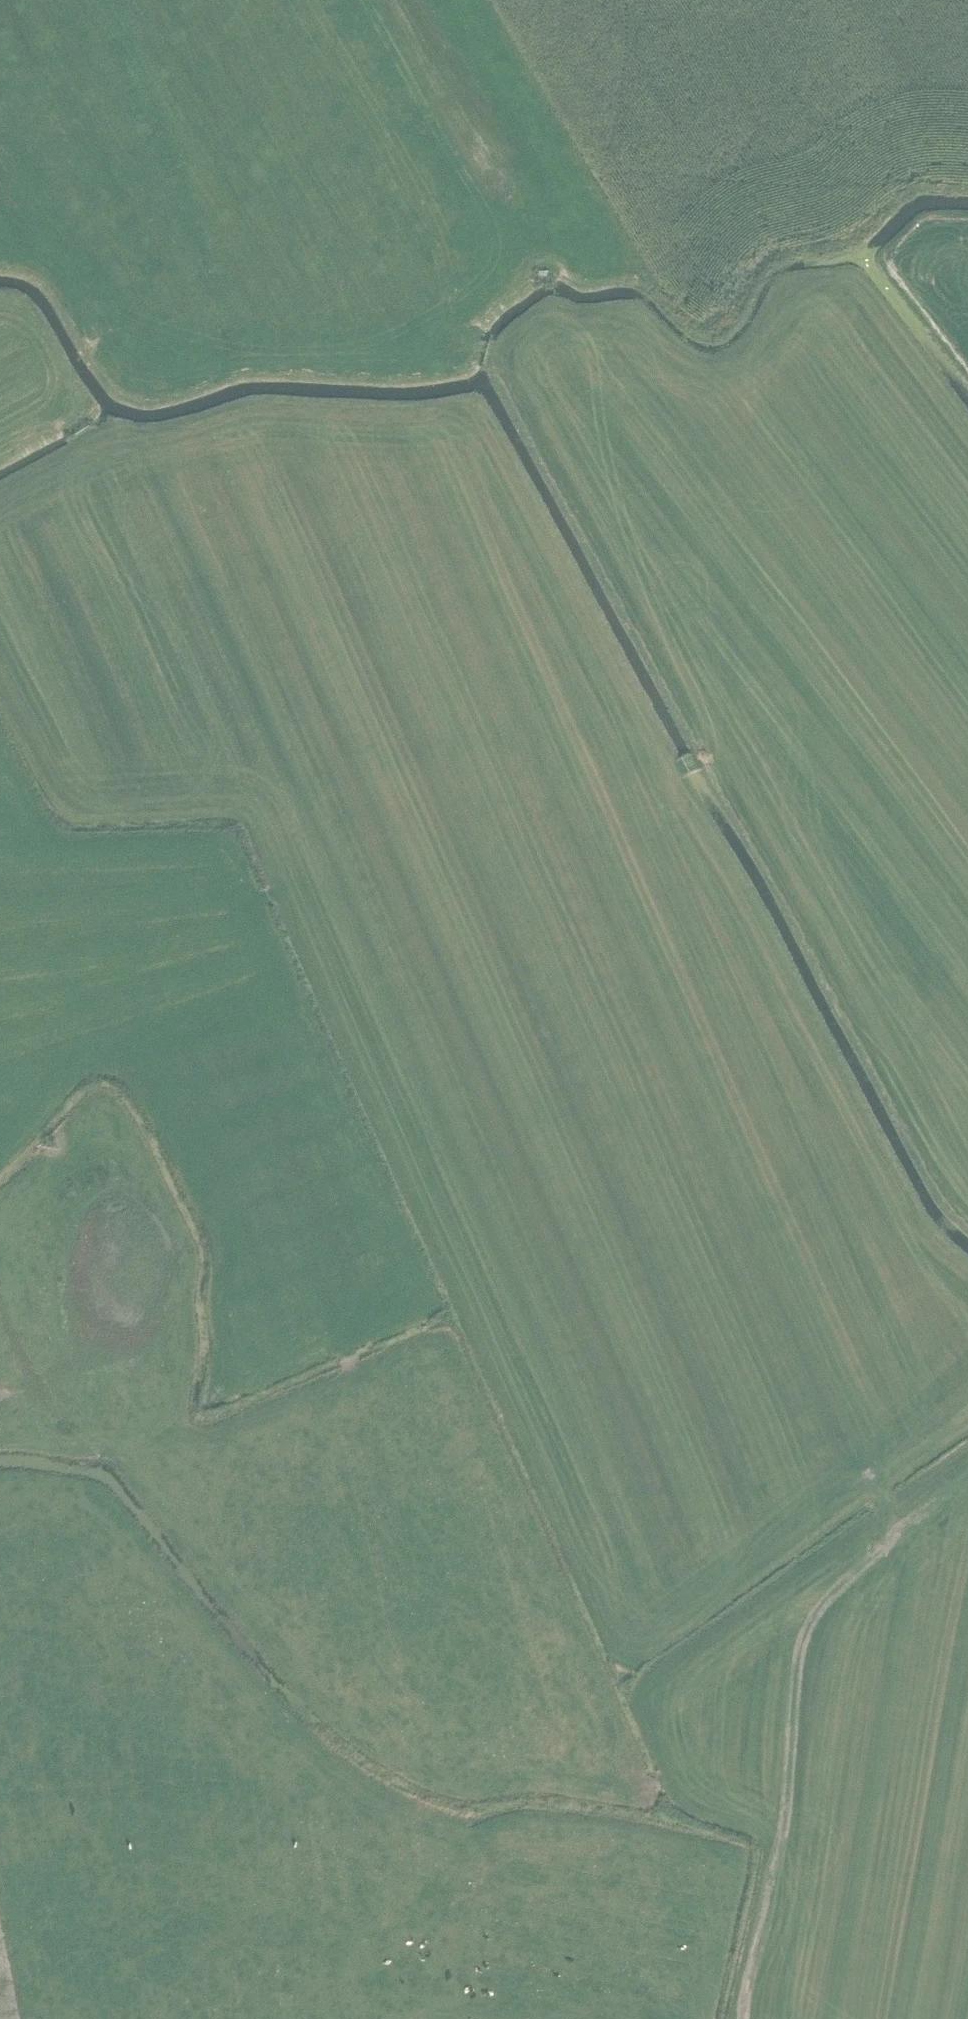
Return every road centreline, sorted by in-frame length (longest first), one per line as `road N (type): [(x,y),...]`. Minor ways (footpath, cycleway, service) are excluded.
road 1 (track): [(749,2018),(748,1984),(777,1868),(814,1637),(856,1571),(891,1543),(898,1524),(886,1502)]

